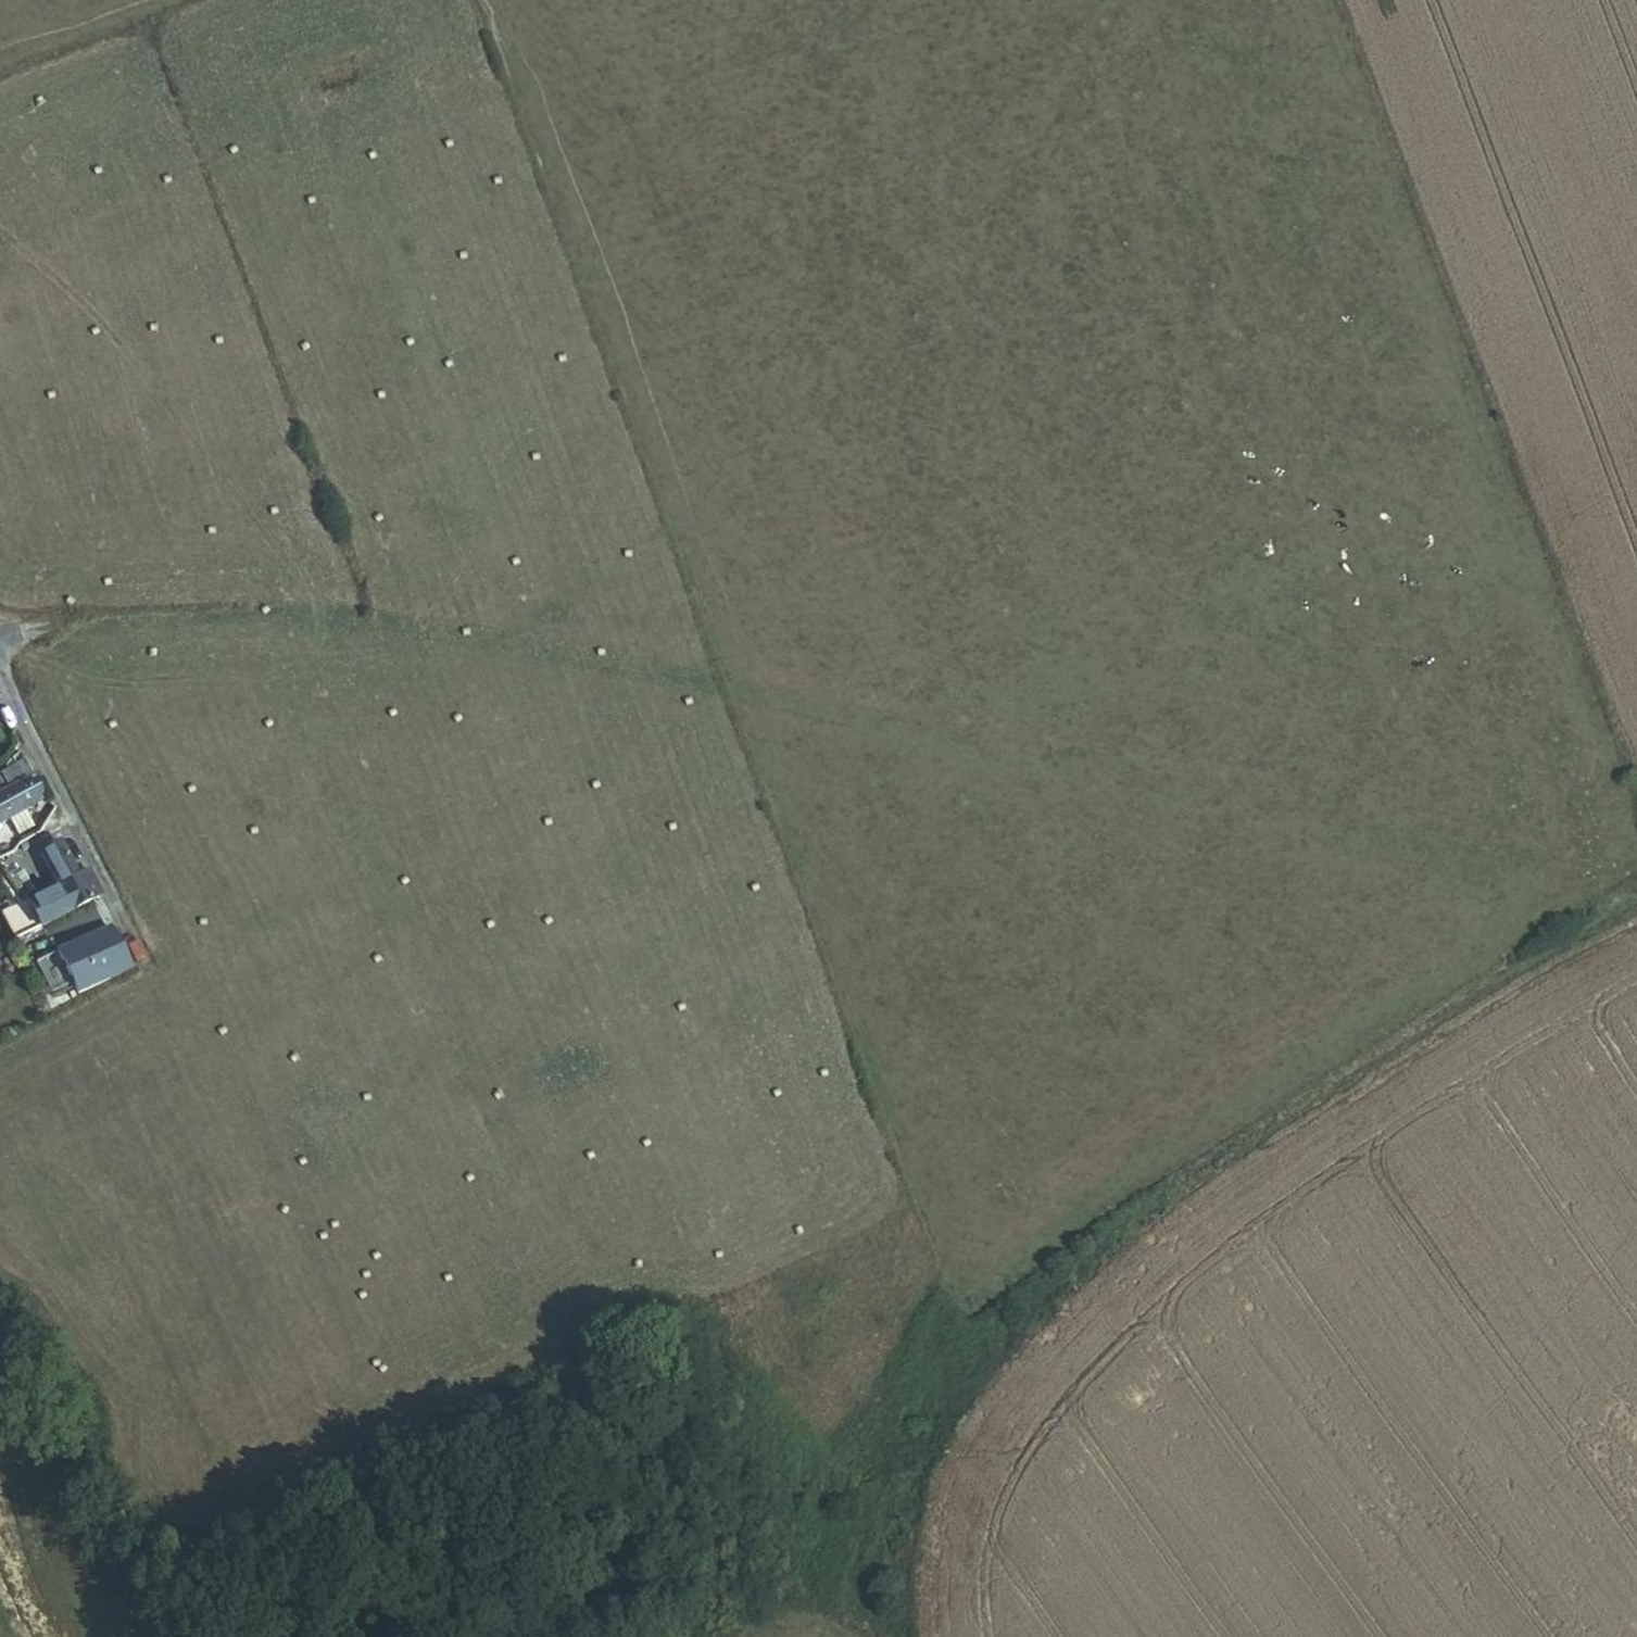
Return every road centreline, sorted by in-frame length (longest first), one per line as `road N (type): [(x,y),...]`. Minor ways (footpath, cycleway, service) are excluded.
road 1 (residential): [(0,696),(119,913)]

